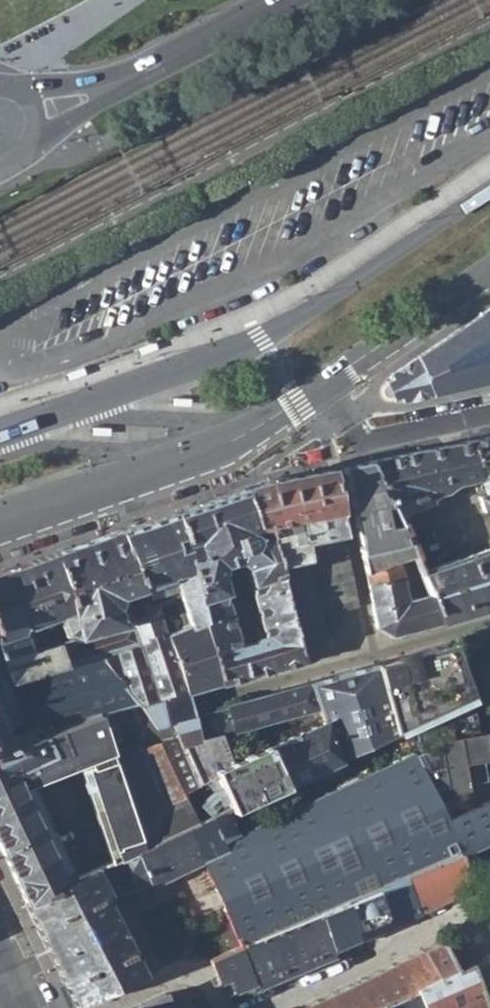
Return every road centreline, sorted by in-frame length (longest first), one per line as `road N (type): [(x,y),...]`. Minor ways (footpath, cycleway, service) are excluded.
road 1 (residential): [(320,389),(248,433),(33,508)]
road 2 (secondary): [(66,98),(140,74),(281,0)]
road 3 (residential): [(489,275),(320,389)]
road 4 (residential): [(320,389),(359,442),(489,411)]

